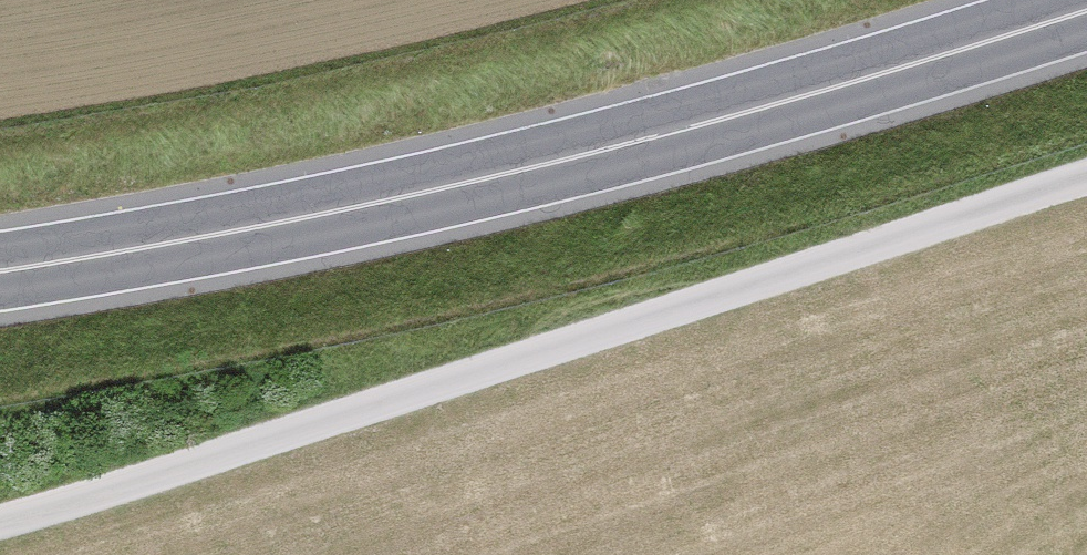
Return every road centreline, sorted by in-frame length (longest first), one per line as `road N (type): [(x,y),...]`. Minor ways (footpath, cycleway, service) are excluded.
road 1 (track): [(0,527),(1086,186)]
road 2 (trunk): [(0,271),(490,178),(661,136),(1086,11)]

